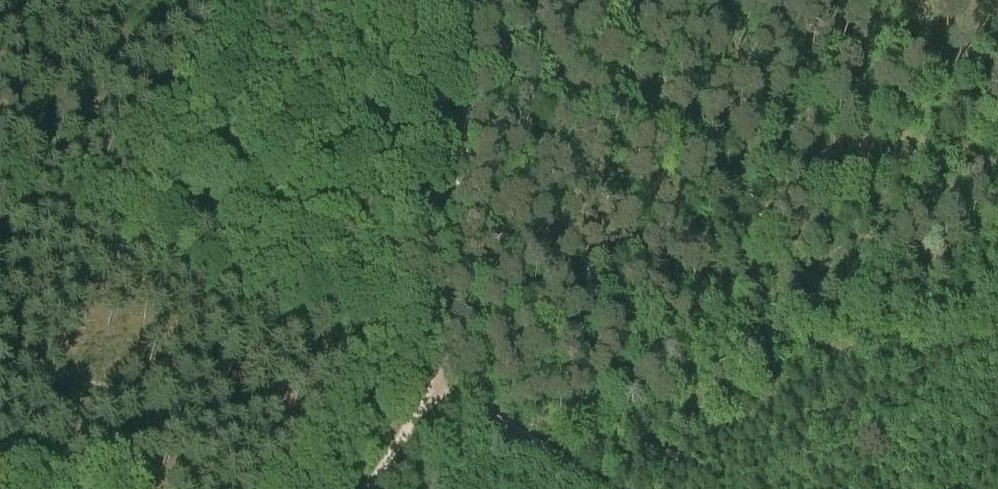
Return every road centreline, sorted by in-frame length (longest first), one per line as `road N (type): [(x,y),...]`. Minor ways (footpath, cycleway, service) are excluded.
road 1 (track): [(369,488),(431,385),(487,0)]
road 2 (track): [(431,385),(612,488)]

